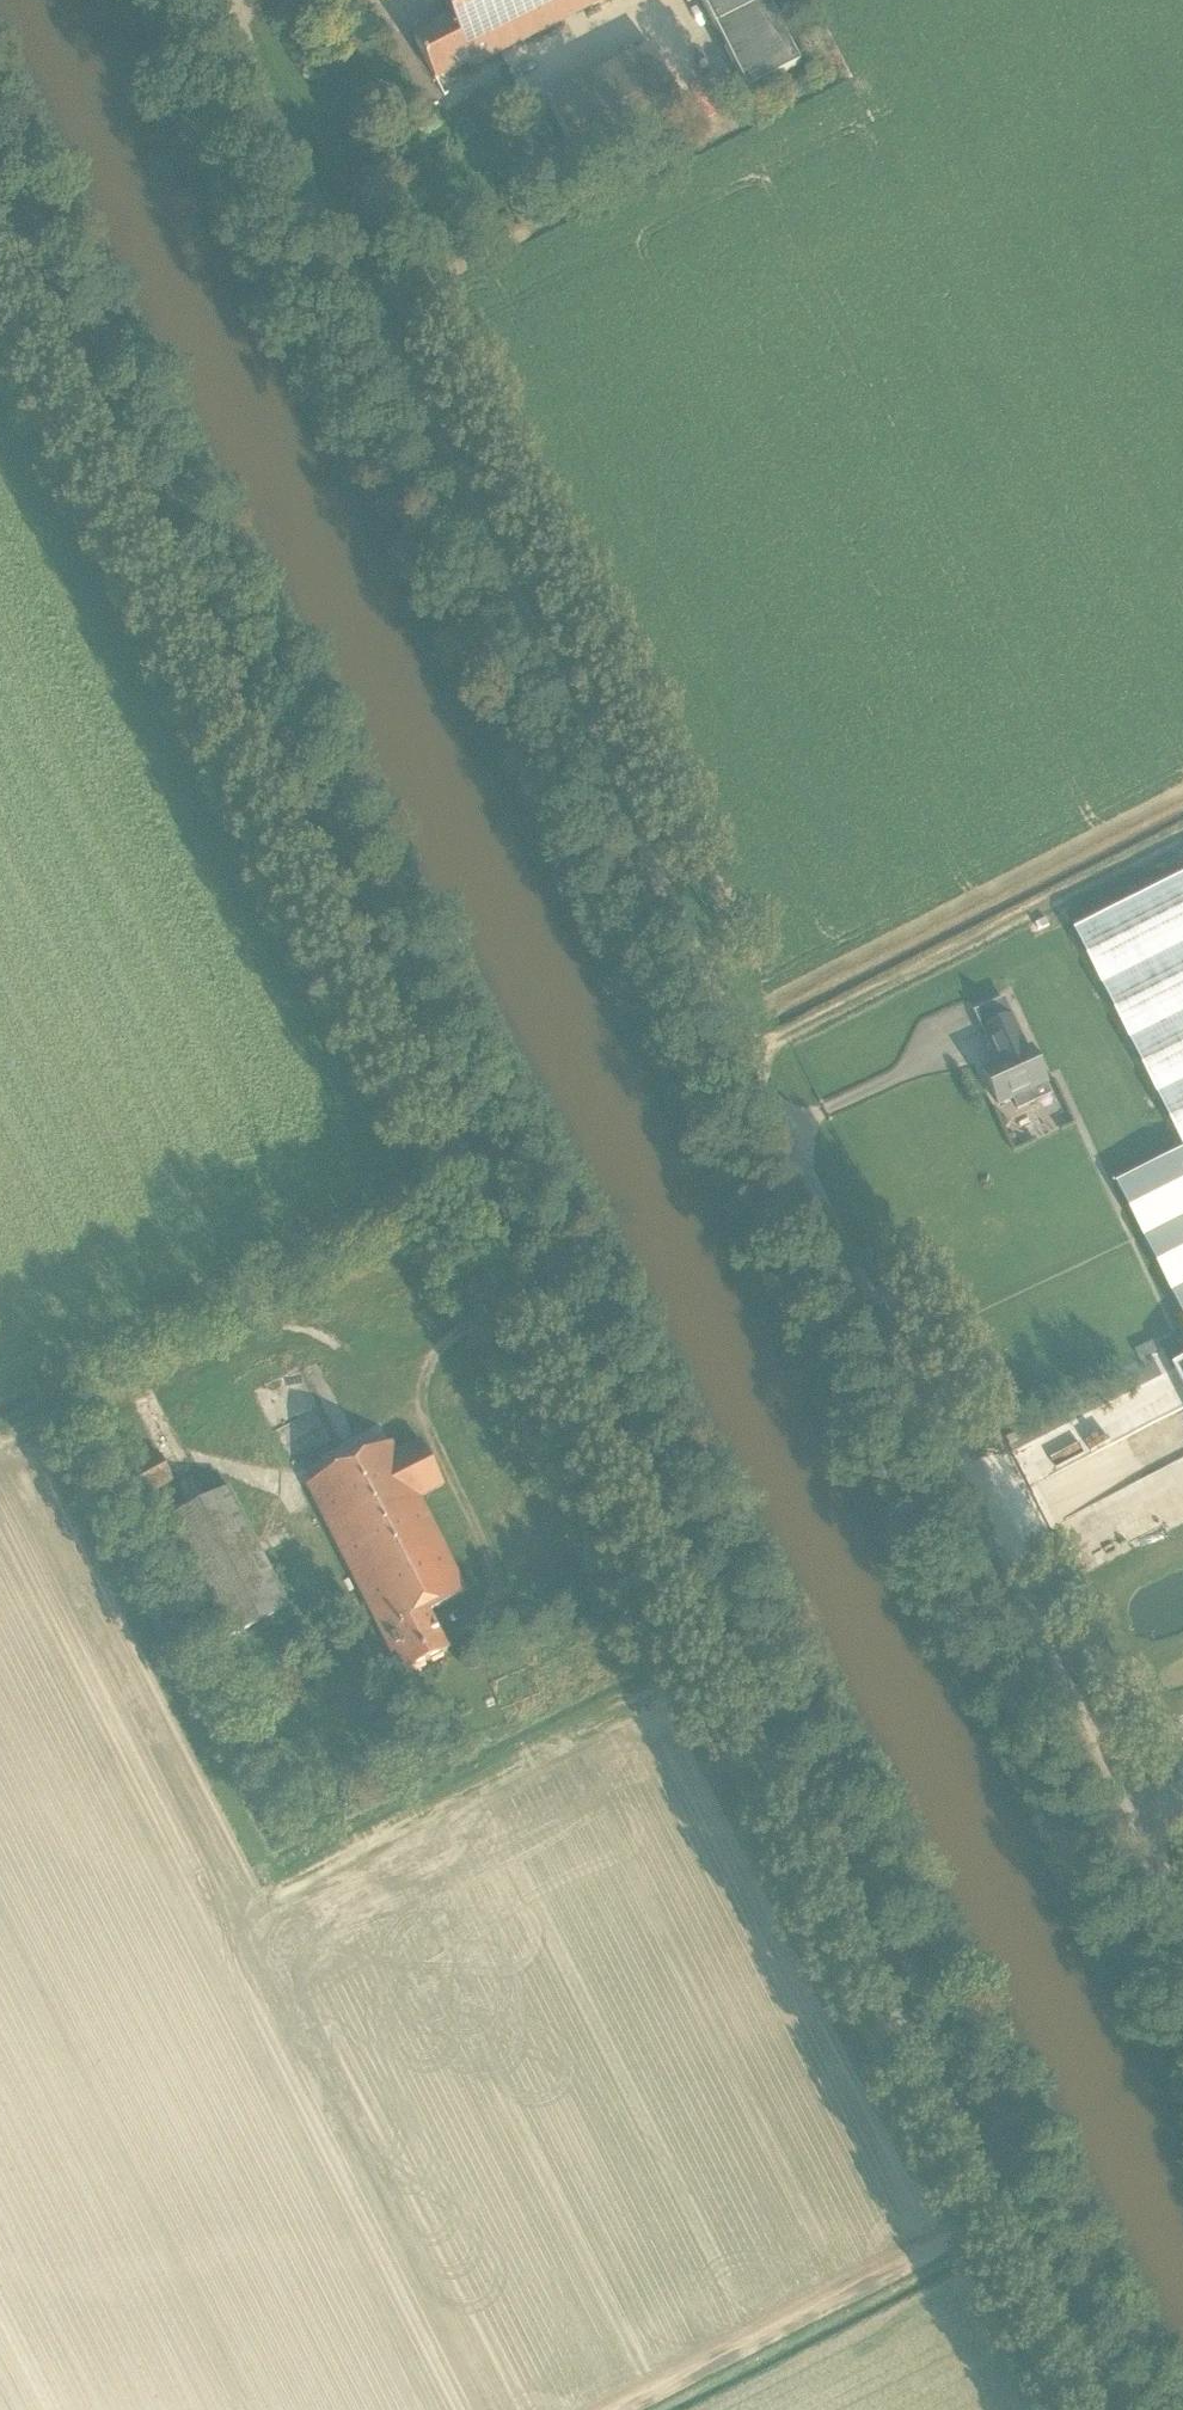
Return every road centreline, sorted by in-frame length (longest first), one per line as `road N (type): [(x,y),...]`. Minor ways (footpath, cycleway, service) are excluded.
road 1 (unclassified): [(1100,2409),(0,239)]
road 2 (unclassified): [(1182,1908),(216,0)]

